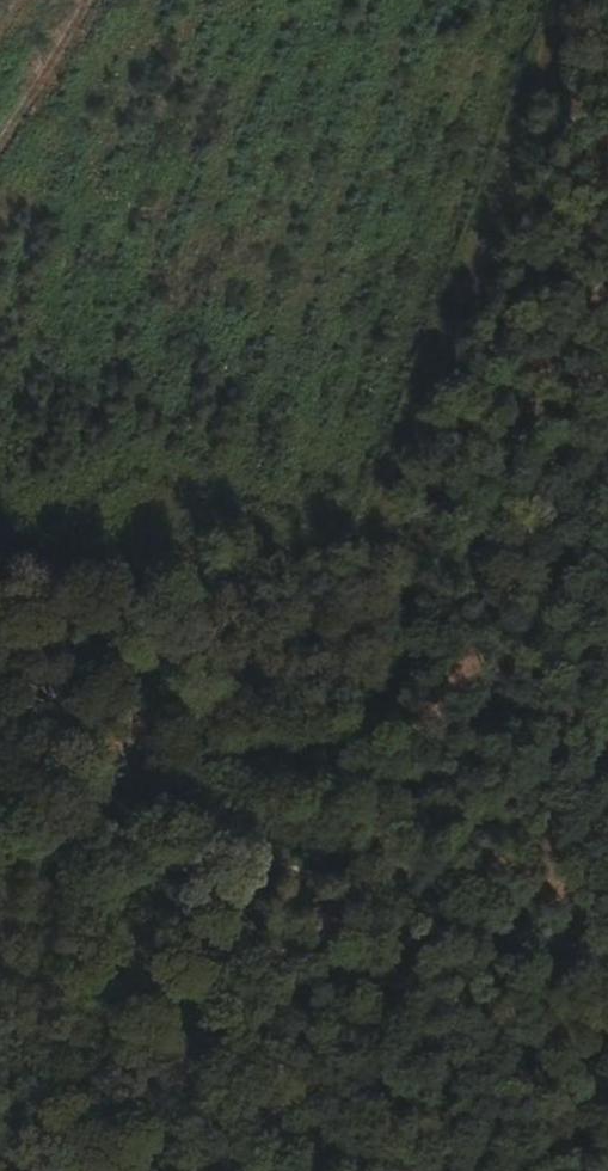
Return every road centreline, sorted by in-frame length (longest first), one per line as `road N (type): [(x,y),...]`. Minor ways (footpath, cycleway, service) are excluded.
road 1 (track): [(607,978),(0,805)]

